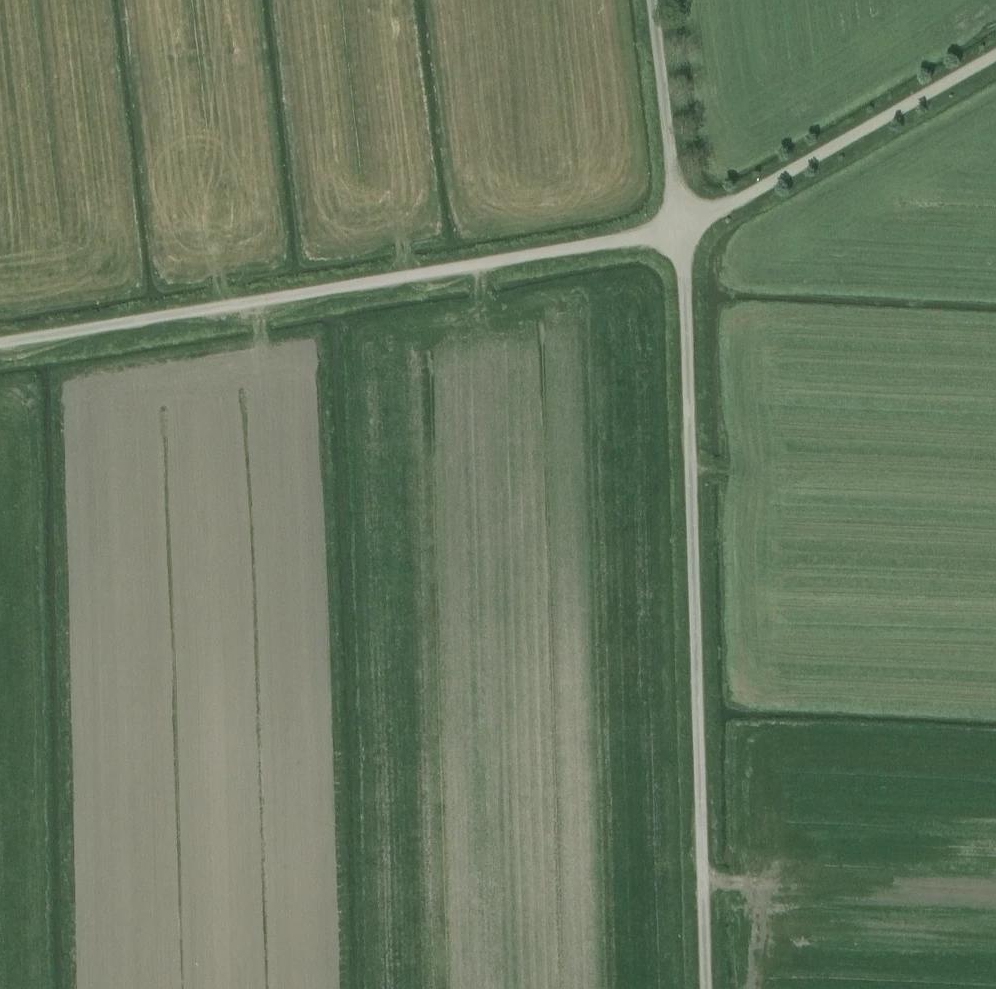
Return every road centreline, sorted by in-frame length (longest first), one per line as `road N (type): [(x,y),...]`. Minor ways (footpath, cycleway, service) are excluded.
road 1 (unclassified): [(712,988),(677,226)]
road 2 (unclassified): [(0,346),(677,226)]
road 3 (unclassified): [(677,226),(730,206),(995,55)]
road 4 (unclassified): [(677,226),(650,0)]

